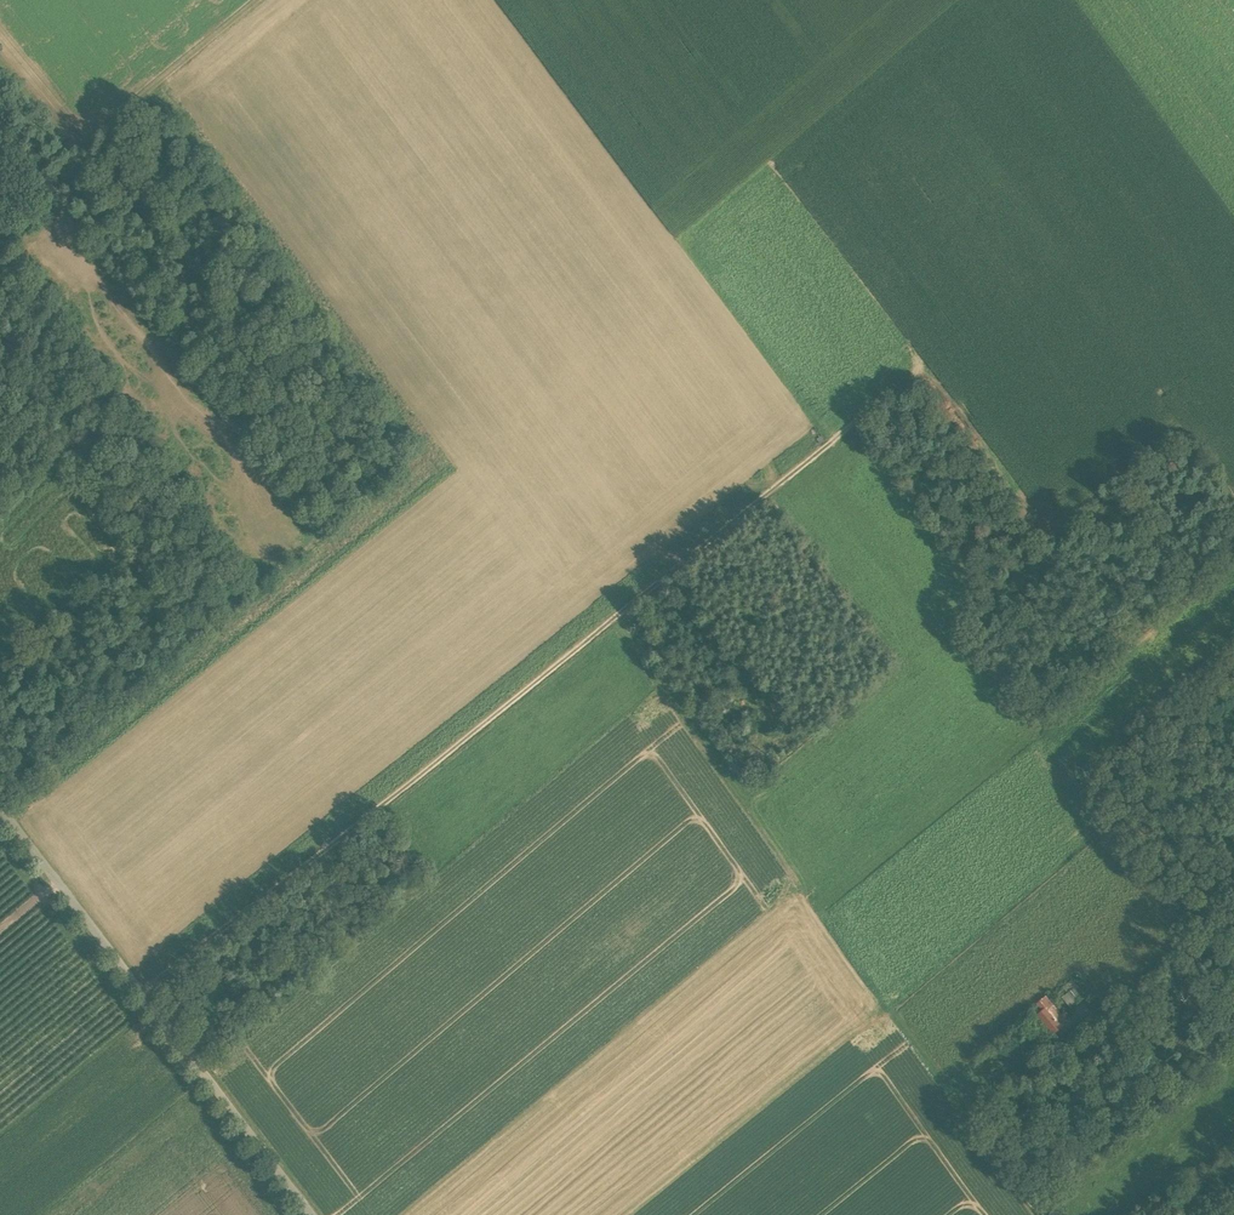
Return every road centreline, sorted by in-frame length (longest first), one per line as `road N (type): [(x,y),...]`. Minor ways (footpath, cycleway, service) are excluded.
road 1 (track): [(906,378),(143,995)]
road 2 (unclassified): [(311,1214),(0,804)]
road 3 (track): [(71,155),(257,0)]
road 4 (track): [(891,1012),(988,1142)]

